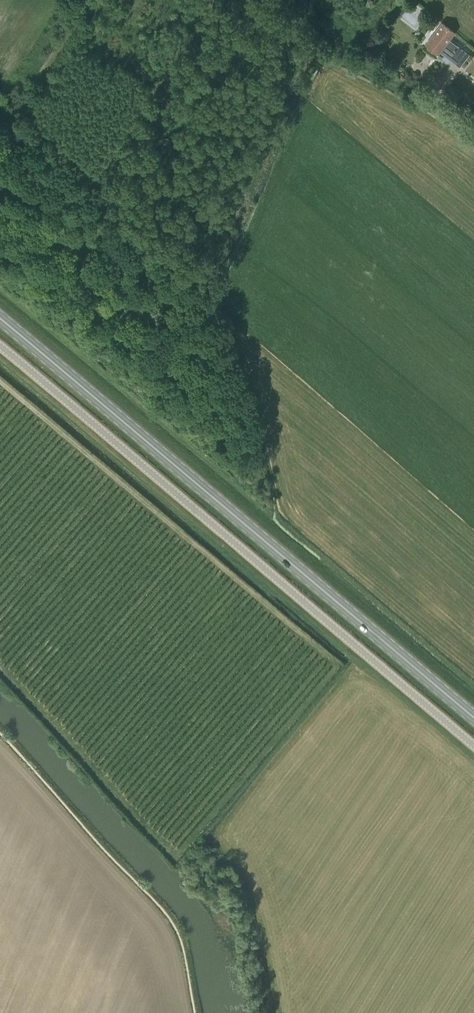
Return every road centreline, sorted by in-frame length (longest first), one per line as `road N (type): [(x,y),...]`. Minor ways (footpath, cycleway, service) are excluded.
road 1 (unclassified): [(473,746),(0,346)]
road 2 (primary): [(473,718),(0,319)]
road 3 (track): [(217,0),(109,179),(85,189),(60,172),(41,182),(22,192),(0,235)]
road 4 (track): [(431,101),(332,44),(285,0)]

